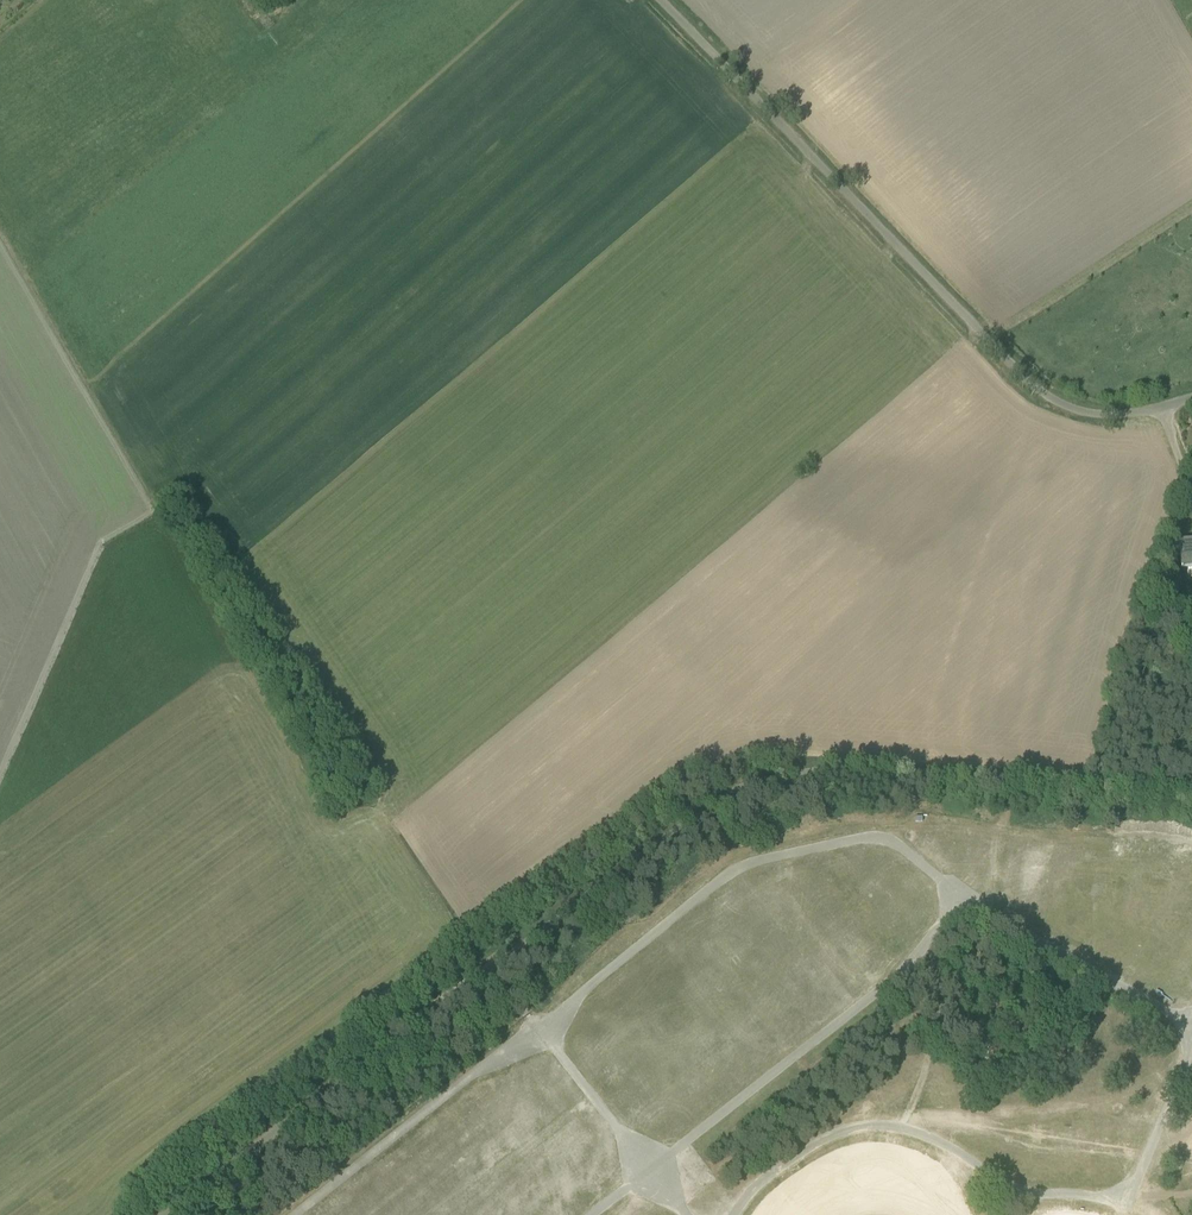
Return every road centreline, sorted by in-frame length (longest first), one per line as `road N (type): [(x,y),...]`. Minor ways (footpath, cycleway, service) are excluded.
road 1 (unclassified): [(1160,408),(1106,413),(1063,401),(1032,380),(656,0)]
road 2 (unclassified): [(155,1214),(501,959)]

